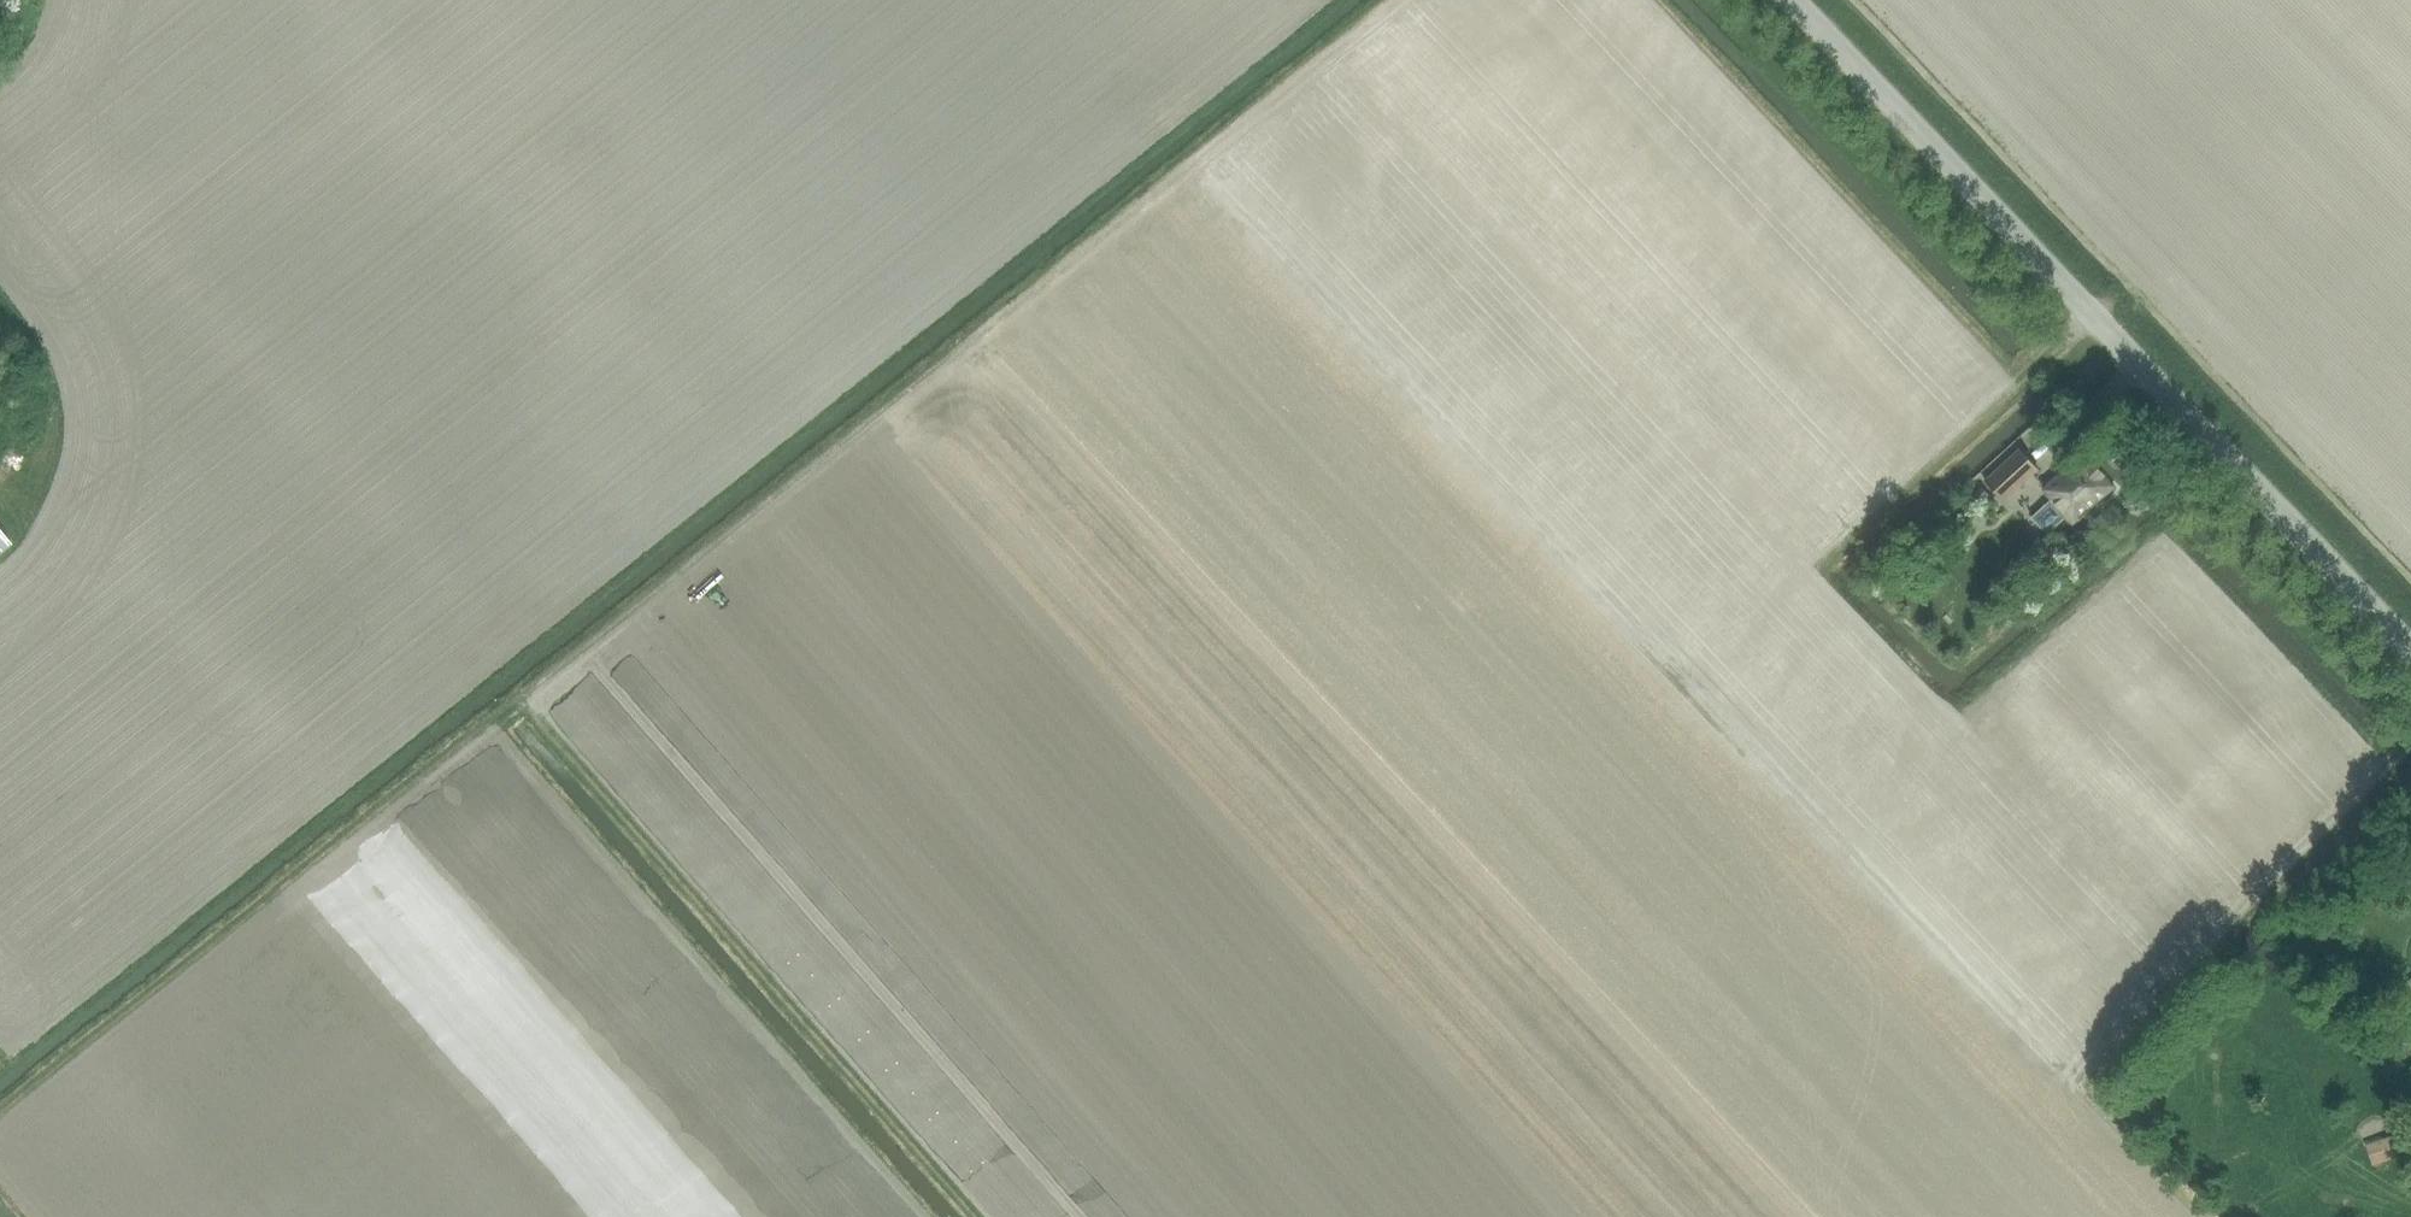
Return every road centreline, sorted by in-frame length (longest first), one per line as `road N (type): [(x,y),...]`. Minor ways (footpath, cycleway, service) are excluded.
road 1 (tertiary): [(2410,647),(2146,349),(1812,0)]

